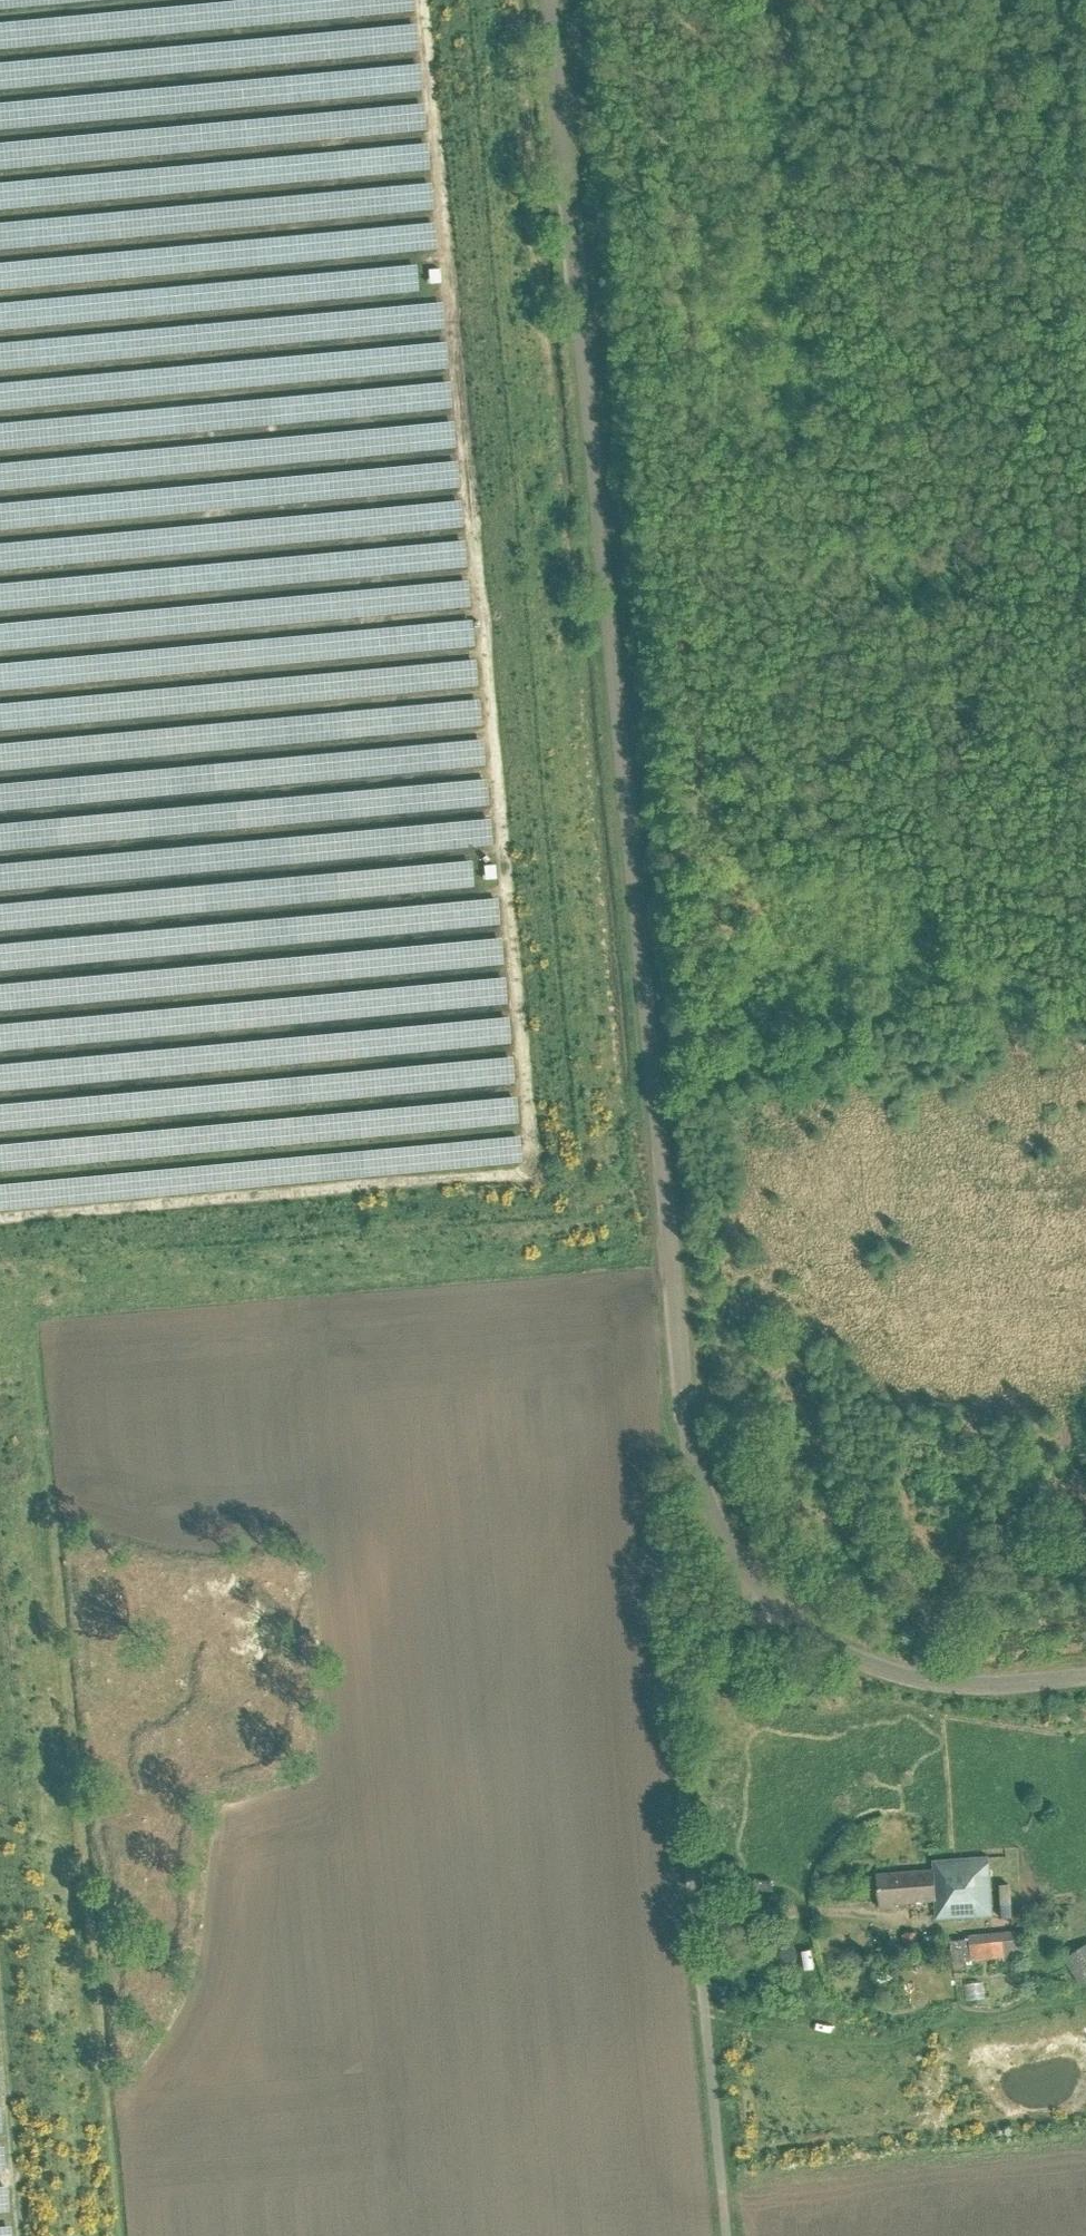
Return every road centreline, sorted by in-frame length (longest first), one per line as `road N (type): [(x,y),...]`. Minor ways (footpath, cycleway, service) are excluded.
road 1 (unclassified): [(1085,1676),(974,1686),(870,1667),(795,1623),(763,1592),(714,1514),(693,1444),(598,590),(543,0)]

